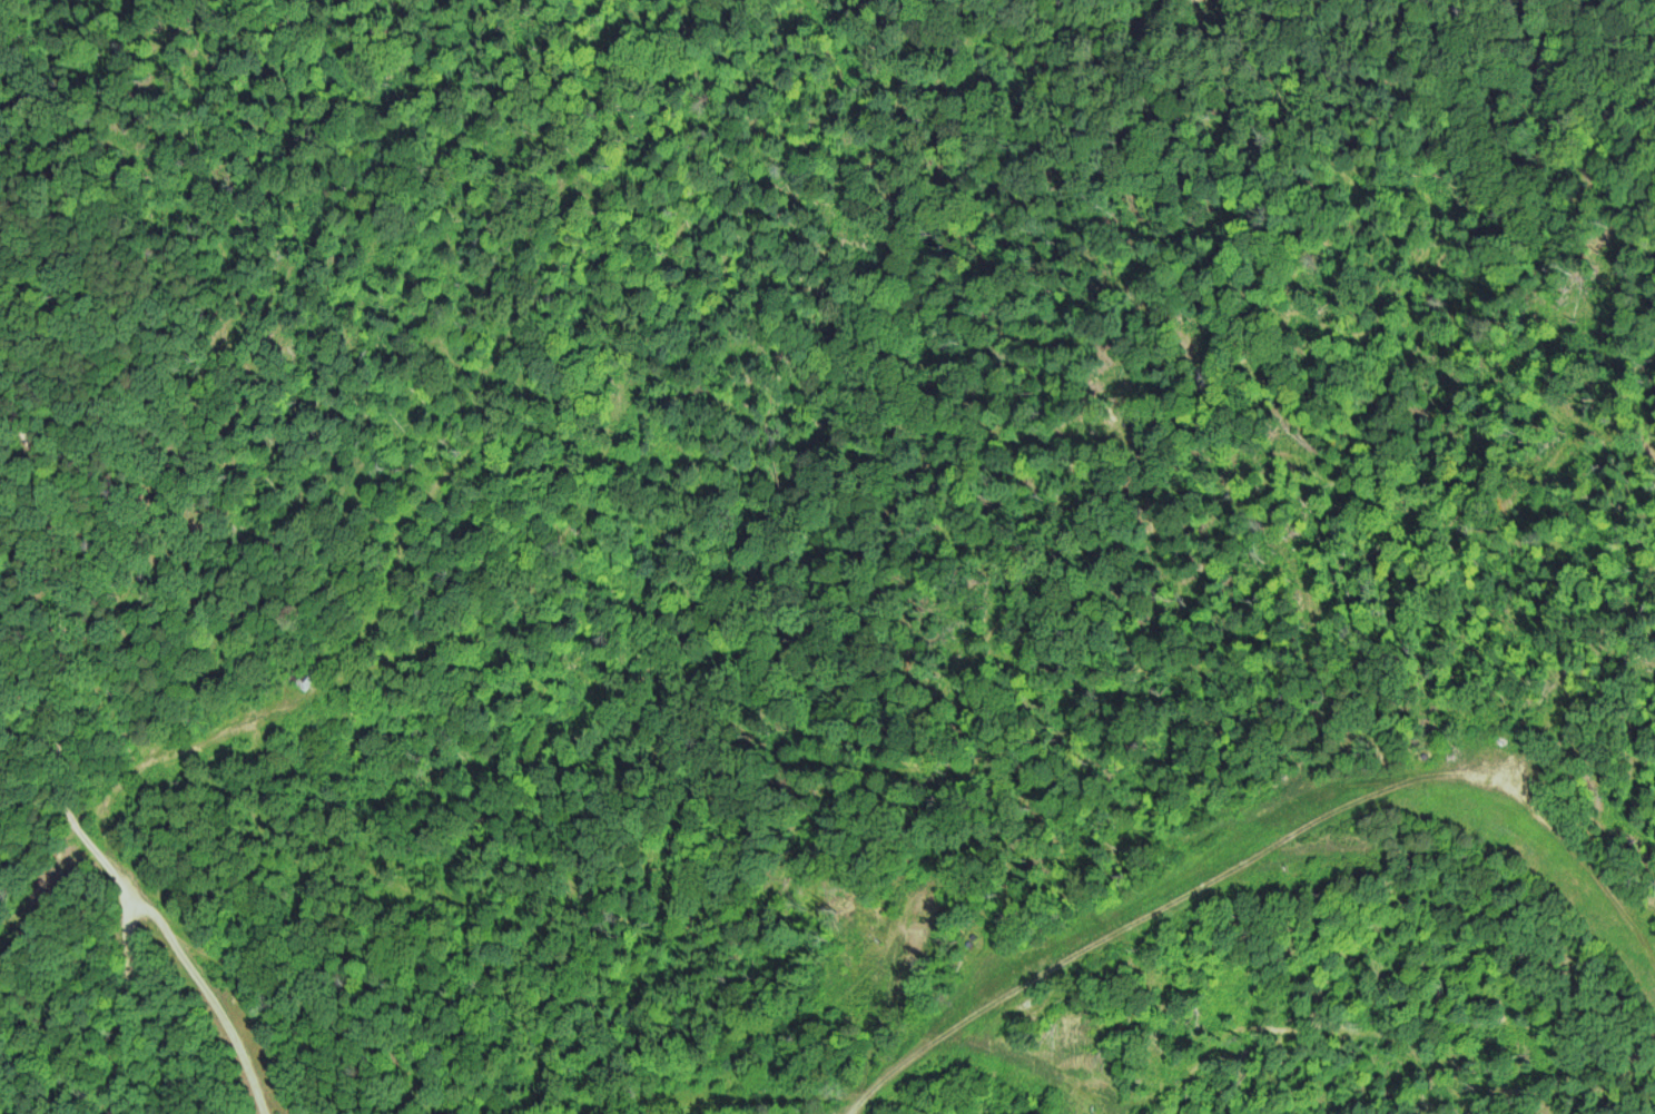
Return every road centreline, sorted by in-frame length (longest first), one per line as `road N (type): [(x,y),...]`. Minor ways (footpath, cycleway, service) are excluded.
road 1 (residential): [(106,1113),(124,1057),(132,914),(13,318),(0,285)]

